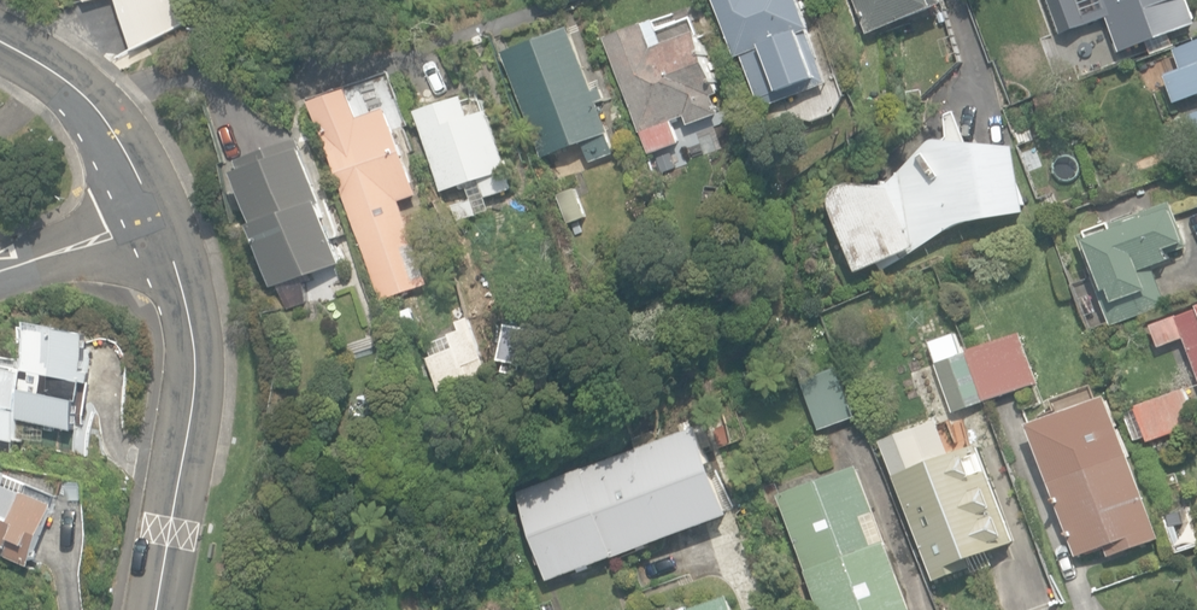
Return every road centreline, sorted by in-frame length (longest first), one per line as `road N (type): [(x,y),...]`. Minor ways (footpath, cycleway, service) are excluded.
road 1 (residential): [(153,609),(183,448),(188,339),(178,274),(155,219)]
road 2 (residential): [(0,42),(99,111),(155,219)]
road 3 (residential): [(0,276),(155,219)]

